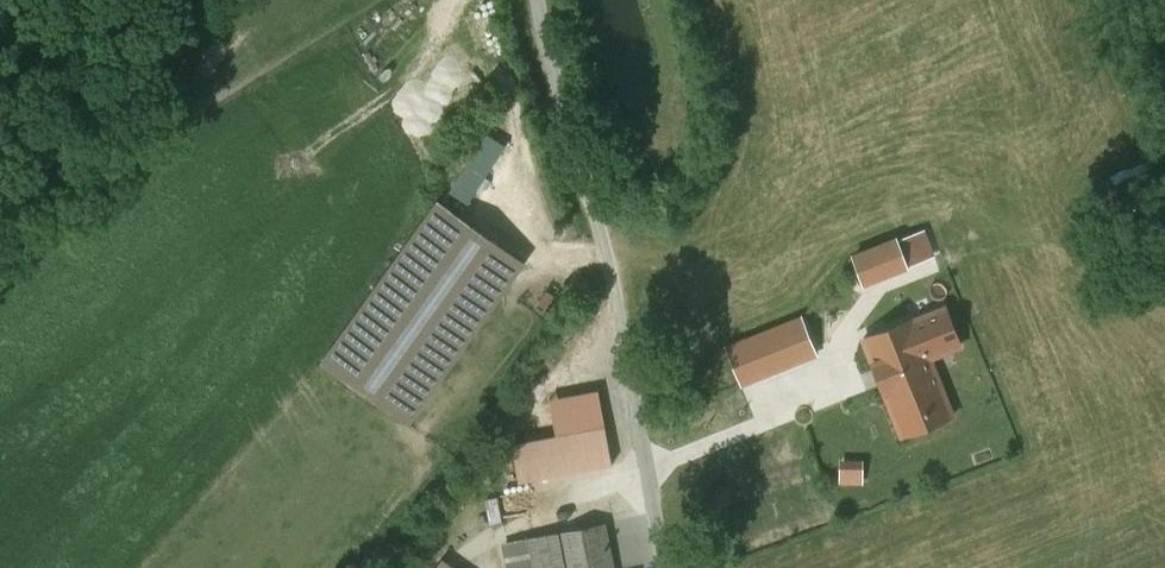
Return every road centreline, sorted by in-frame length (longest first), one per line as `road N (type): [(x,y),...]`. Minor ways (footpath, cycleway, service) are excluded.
road 1 (unclassified): [(534,0),(616,283),(670,567)]

